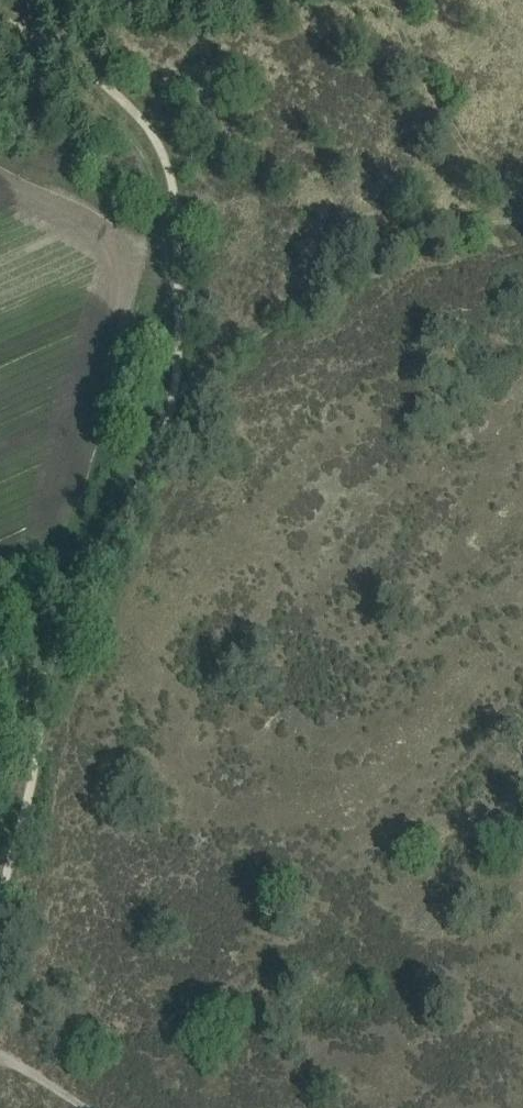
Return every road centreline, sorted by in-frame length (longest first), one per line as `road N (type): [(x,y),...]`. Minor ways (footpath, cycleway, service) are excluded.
road 1 (track): [(0,59),(92,112),(143,155),(160,259),(161,346),(141,452),(73,616),(0,895)]
road 2 (track): [(143,440),(301,297),(388,235),(522,216)]
road 3 (track): [(516,217),(385,0)]

